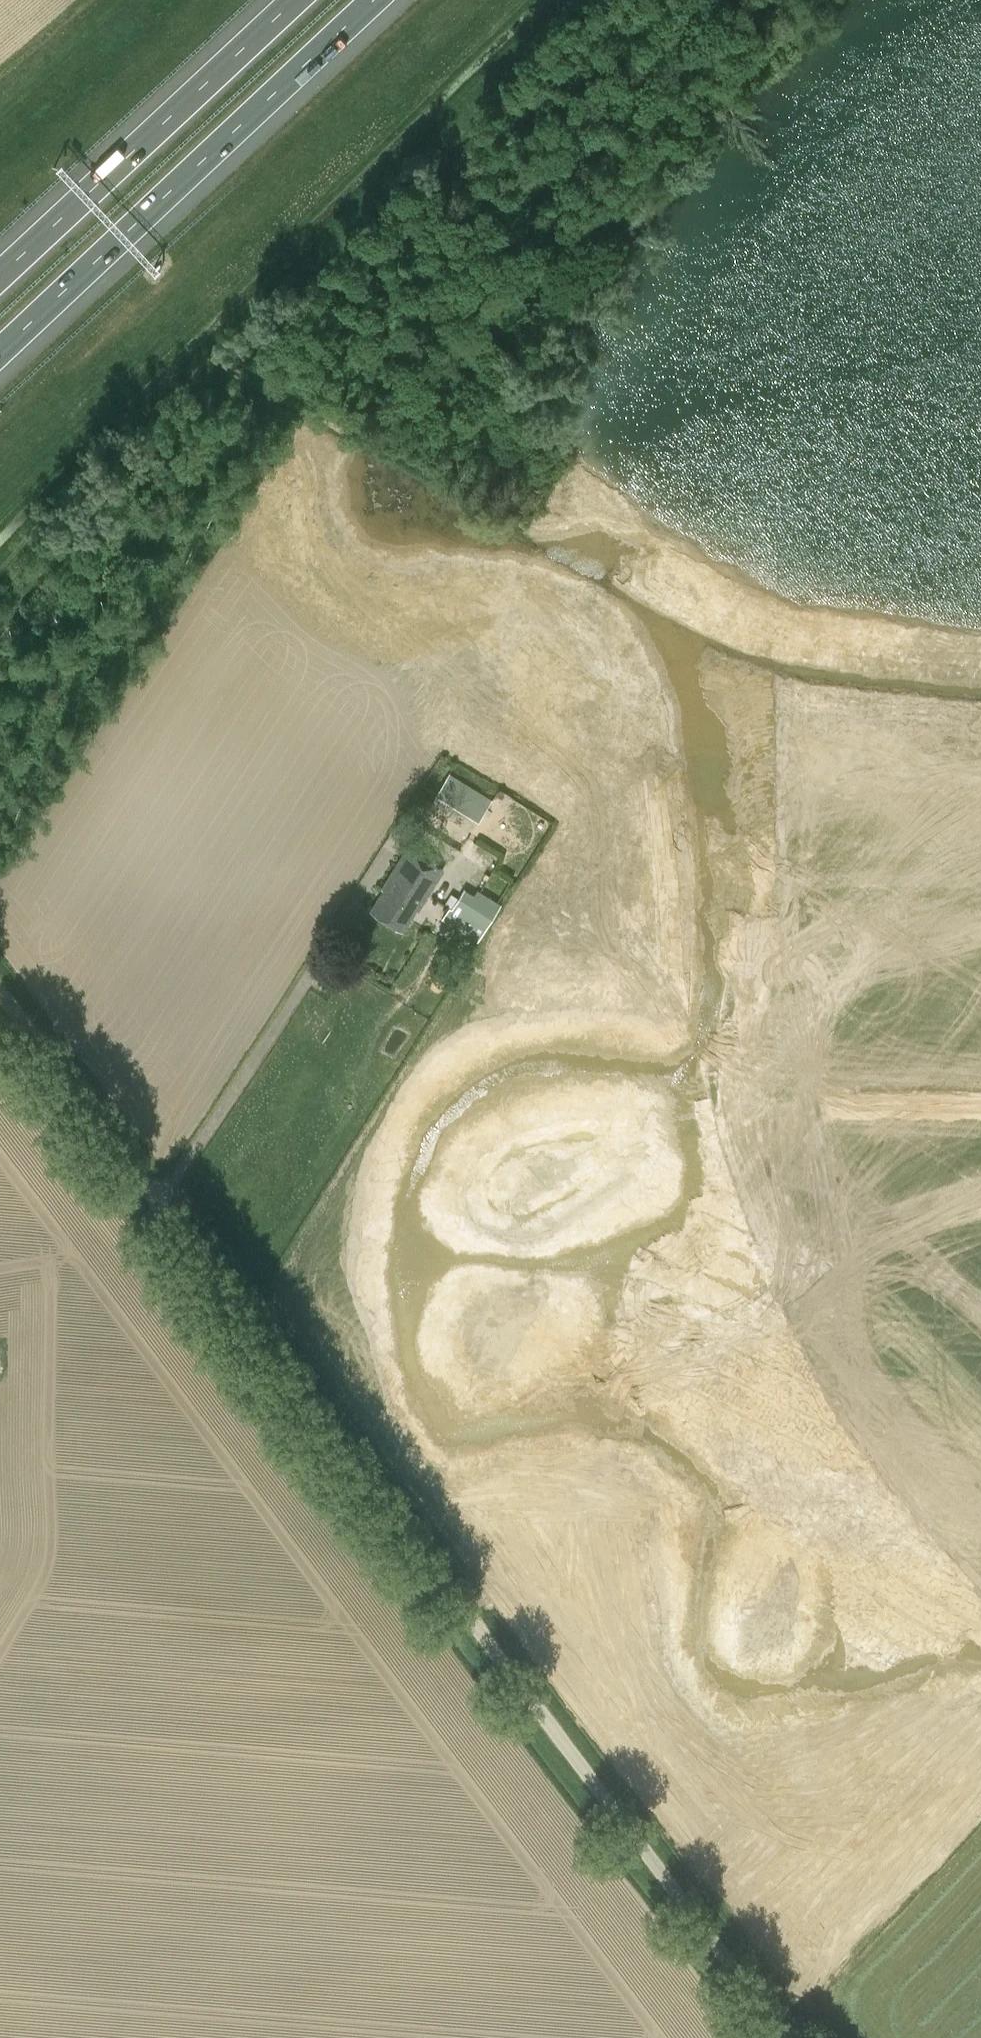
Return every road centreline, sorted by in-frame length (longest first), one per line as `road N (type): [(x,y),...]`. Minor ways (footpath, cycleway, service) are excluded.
road 1 (unclassified): [(785,2037),(0,992)]
road 2 (motorway): [(0,338),(365,0)]
road 3 (motorway): [(288,0),(0,266)]

